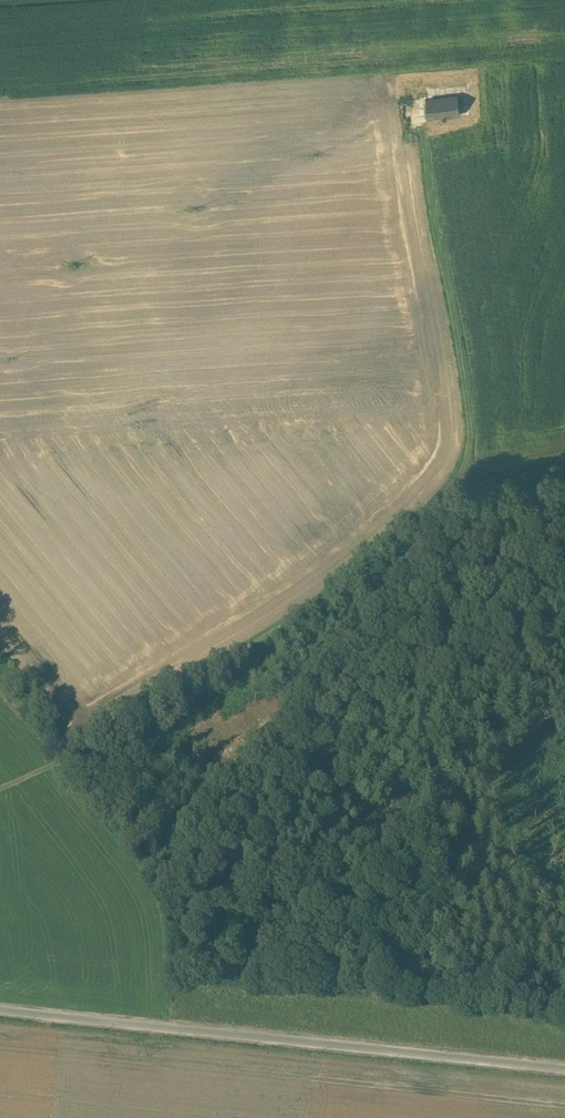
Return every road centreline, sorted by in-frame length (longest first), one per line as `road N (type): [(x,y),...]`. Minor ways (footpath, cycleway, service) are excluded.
road 1 (track): [(422,130),(471,448),(455,491),(388,555),(87,748),(0,788)]
road 2 (unclassified): [(564,1068),(0,1010)]

